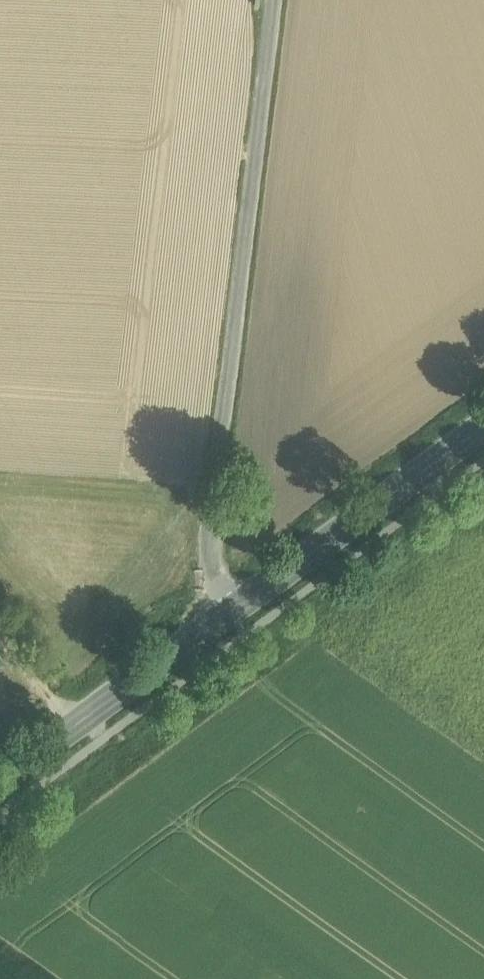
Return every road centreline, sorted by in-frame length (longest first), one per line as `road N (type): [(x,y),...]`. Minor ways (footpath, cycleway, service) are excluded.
road 1 (residential): [(275,0),(210,566),(236,606)]
road 2 (primary): [(483,424),(236,606)]
road 3 (primary): [(236,606),(0,775)]

